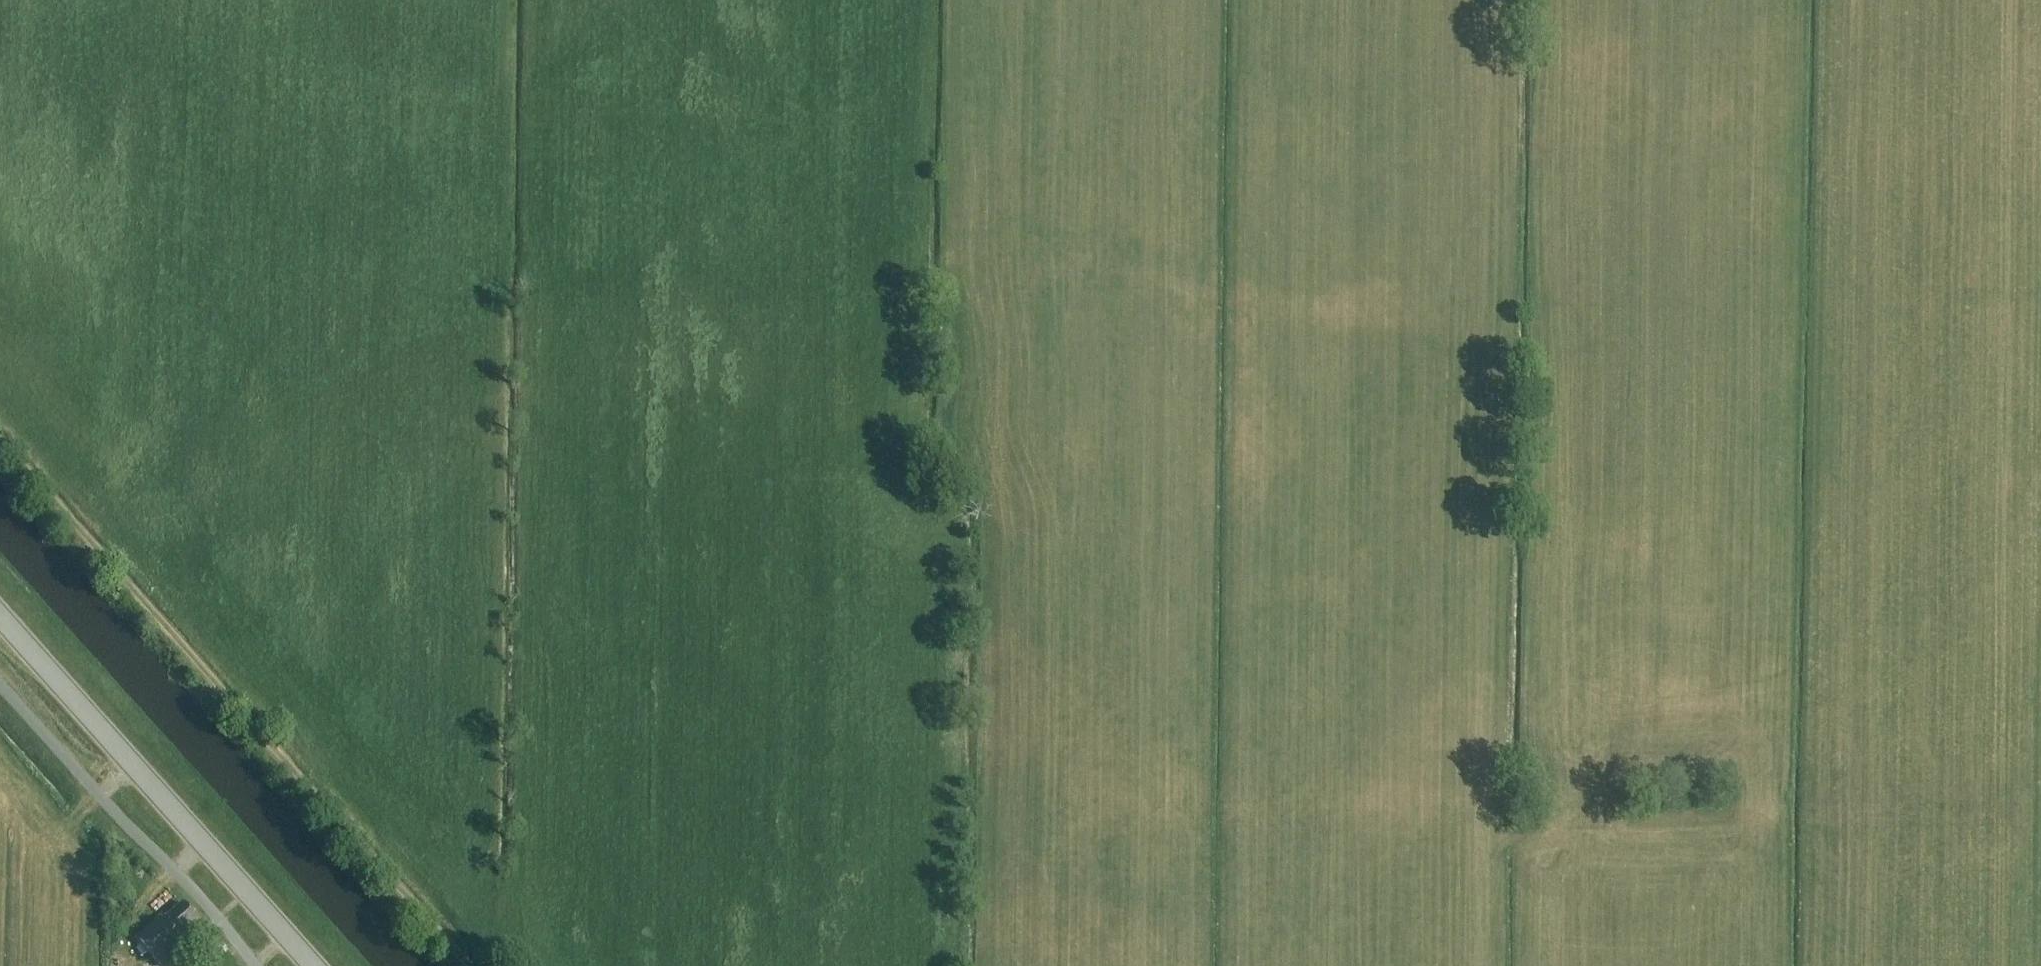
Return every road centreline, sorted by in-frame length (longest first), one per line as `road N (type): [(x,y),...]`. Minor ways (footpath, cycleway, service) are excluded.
road 1 (tertiary): [(312,965),(0,614)]

